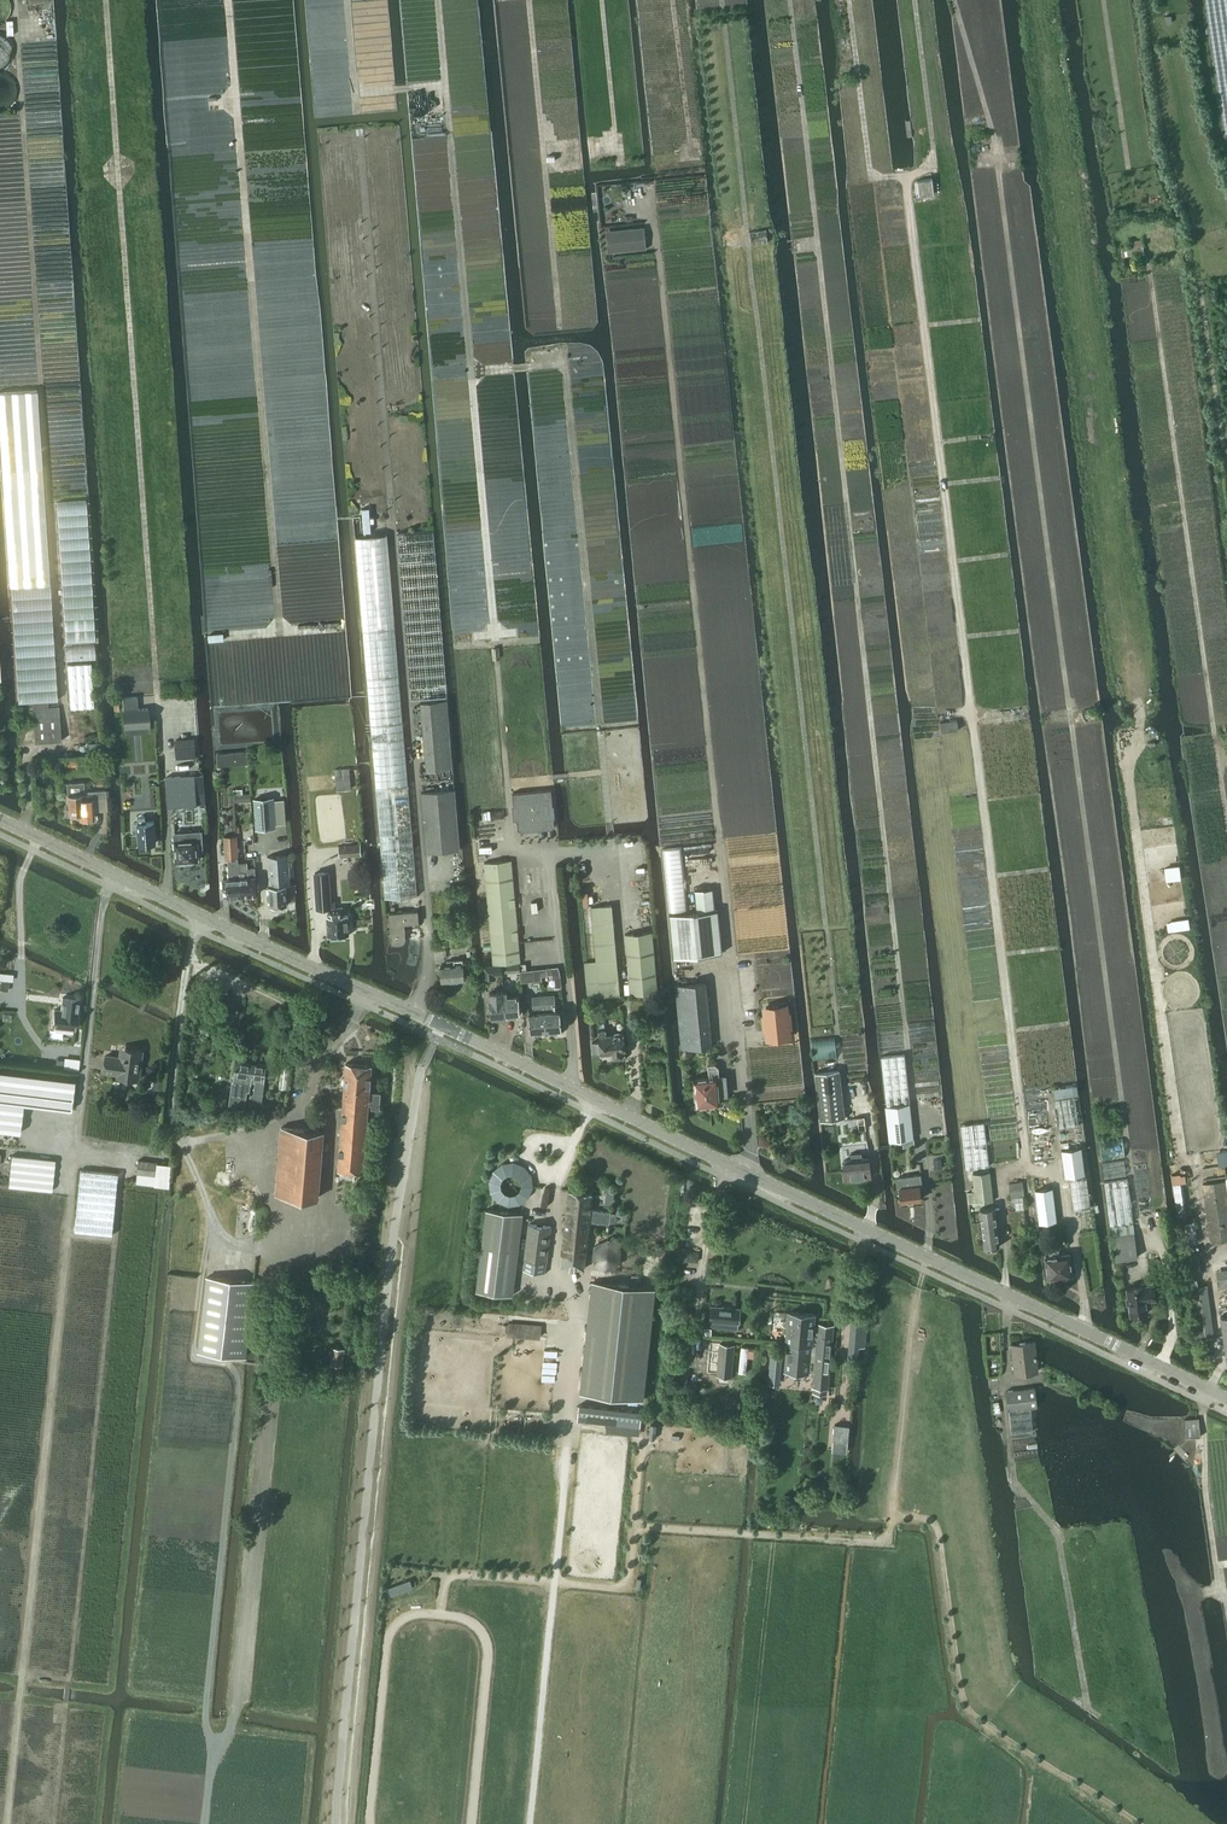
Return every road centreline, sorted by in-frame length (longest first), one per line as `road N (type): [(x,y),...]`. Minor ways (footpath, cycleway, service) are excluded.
road 1 (tertiary): [(1226,1401),(0,820)]
road 2 (track): [(1131,1159),(1004,156),(953,0)]
road 3 (track): [(917,1102),(792,0)]
road 4 (track): [(854,1110),(725,23)]
road 5 (track): [(21,831),(24,748),(66,746),(15,0)]
road 6 (track): [(513,835),(437,0)]
road 7 (track): [(424,906),(360,138)]
road 8 (track): [(162,760),(106,0)]
road 9 (track): [(731,954),(655,232)]
road 10 (track): [(5,1823),(73,1159)]
road 11 (track): [(280,633),(226,0)]
road 12 (track): [(1226,797),(1149,259)]
road 13 (track): [(559,328),(534,0)]
road 14 (track): [(1135,196),(1103,0)]
road 15 (track): [(445,85),(355,92),(345,0)]

